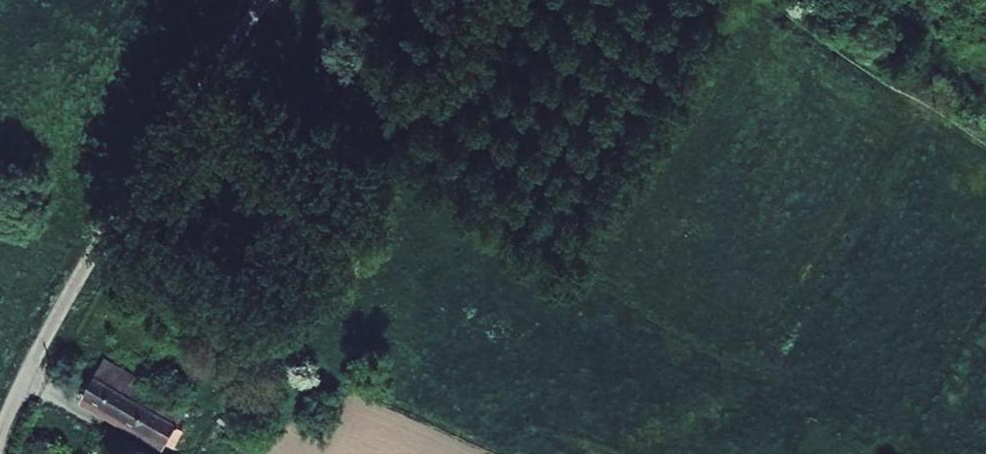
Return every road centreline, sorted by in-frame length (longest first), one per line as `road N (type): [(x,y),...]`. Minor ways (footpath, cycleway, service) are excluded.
road 1 (track): [(248,0),(151,143),(0,432)]
road 2 (track): [(769,0),(985,146)]

